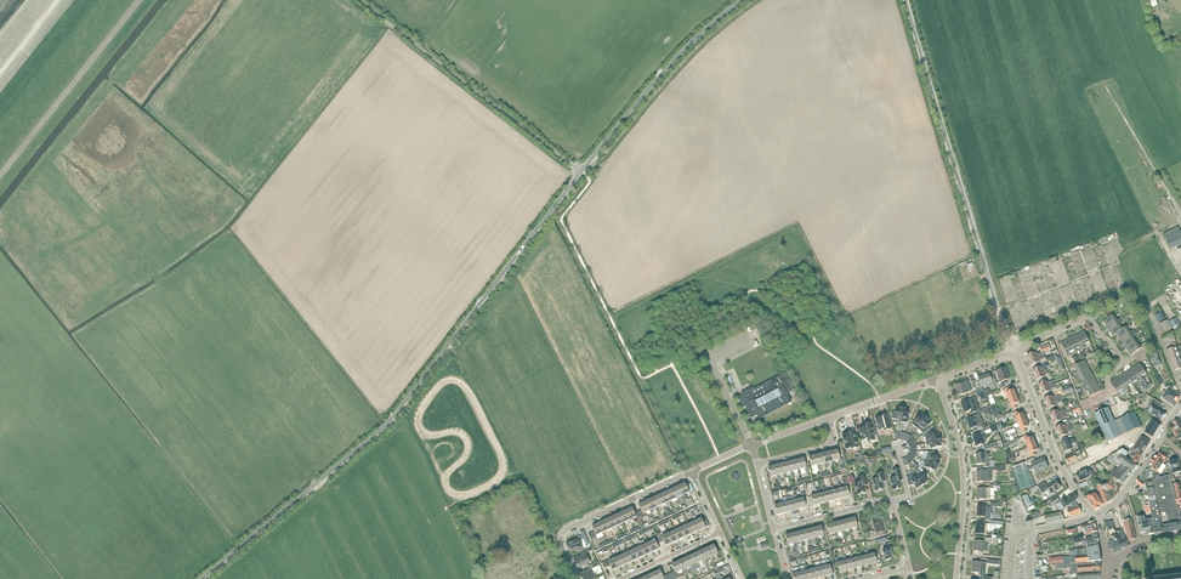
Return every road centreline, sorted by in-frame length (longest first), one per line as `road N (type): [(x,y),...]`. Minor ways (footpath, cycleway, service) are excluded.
road 1 (unclassified): [(205,578),(390,422),(580,172)]
road 2 (unclassified): [(1014,350),(905,0)]
road 3 (unclassified): [(580,172),(358,0)]
road 4 (unclassified): [(580,172),(696,38),(742,0)]
road 5 (unclassified): [(0,176),(141,0)]
road 6 (residential): [(957,578),(963,469),(940,381)]
road 7 (residential): [(577,578),(559,542),(565,530),(693,471)]
road 8 (unclassified): [(1100,514),(1064,472),(1014,350)]
road 9 (residential): [(909,568),(886,502),(774,529)]
road 10 (residential): [(1125,364),(1085,320),(1014,350)]

